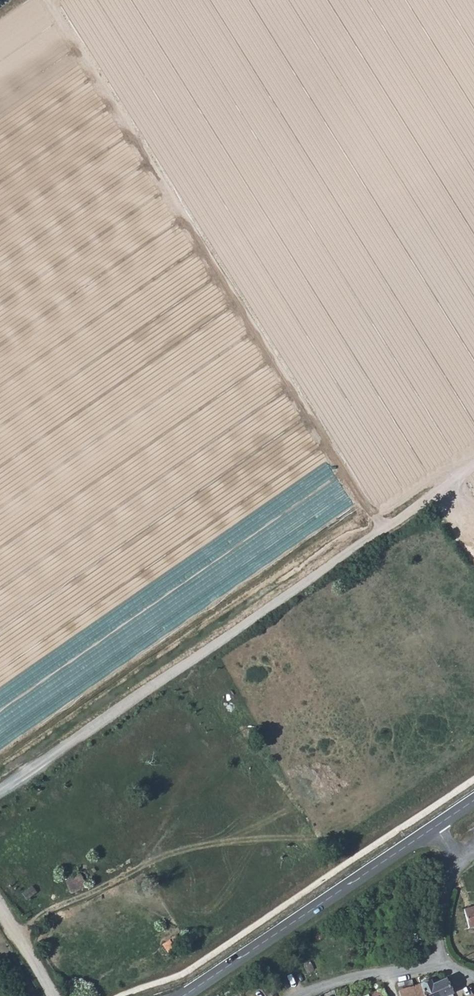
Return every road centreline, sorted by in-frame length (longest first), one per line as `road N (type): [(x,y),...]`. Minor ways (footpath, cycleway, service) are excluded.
road 1 (track): [(0,788),(355,545),(473,452)]
road 2 (secondary): [(435,825),(185,995)]
road 3 (residential): [(300,995),(371,973),(432,965)]

